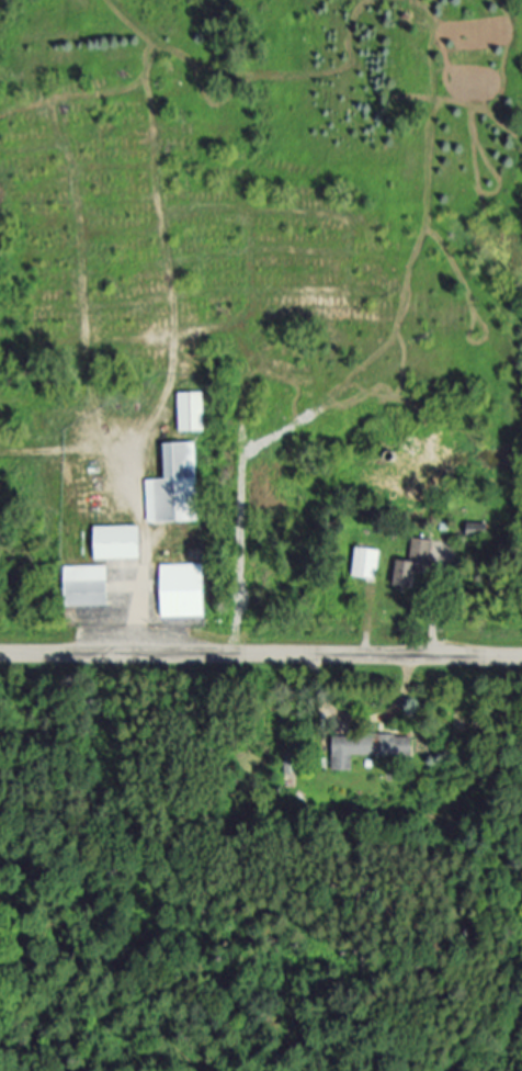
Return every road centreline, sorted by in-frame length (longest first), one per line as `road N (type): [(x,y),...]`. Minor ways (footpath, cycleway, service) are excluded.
road 1 (residential): [(521,659),(0,655)]

